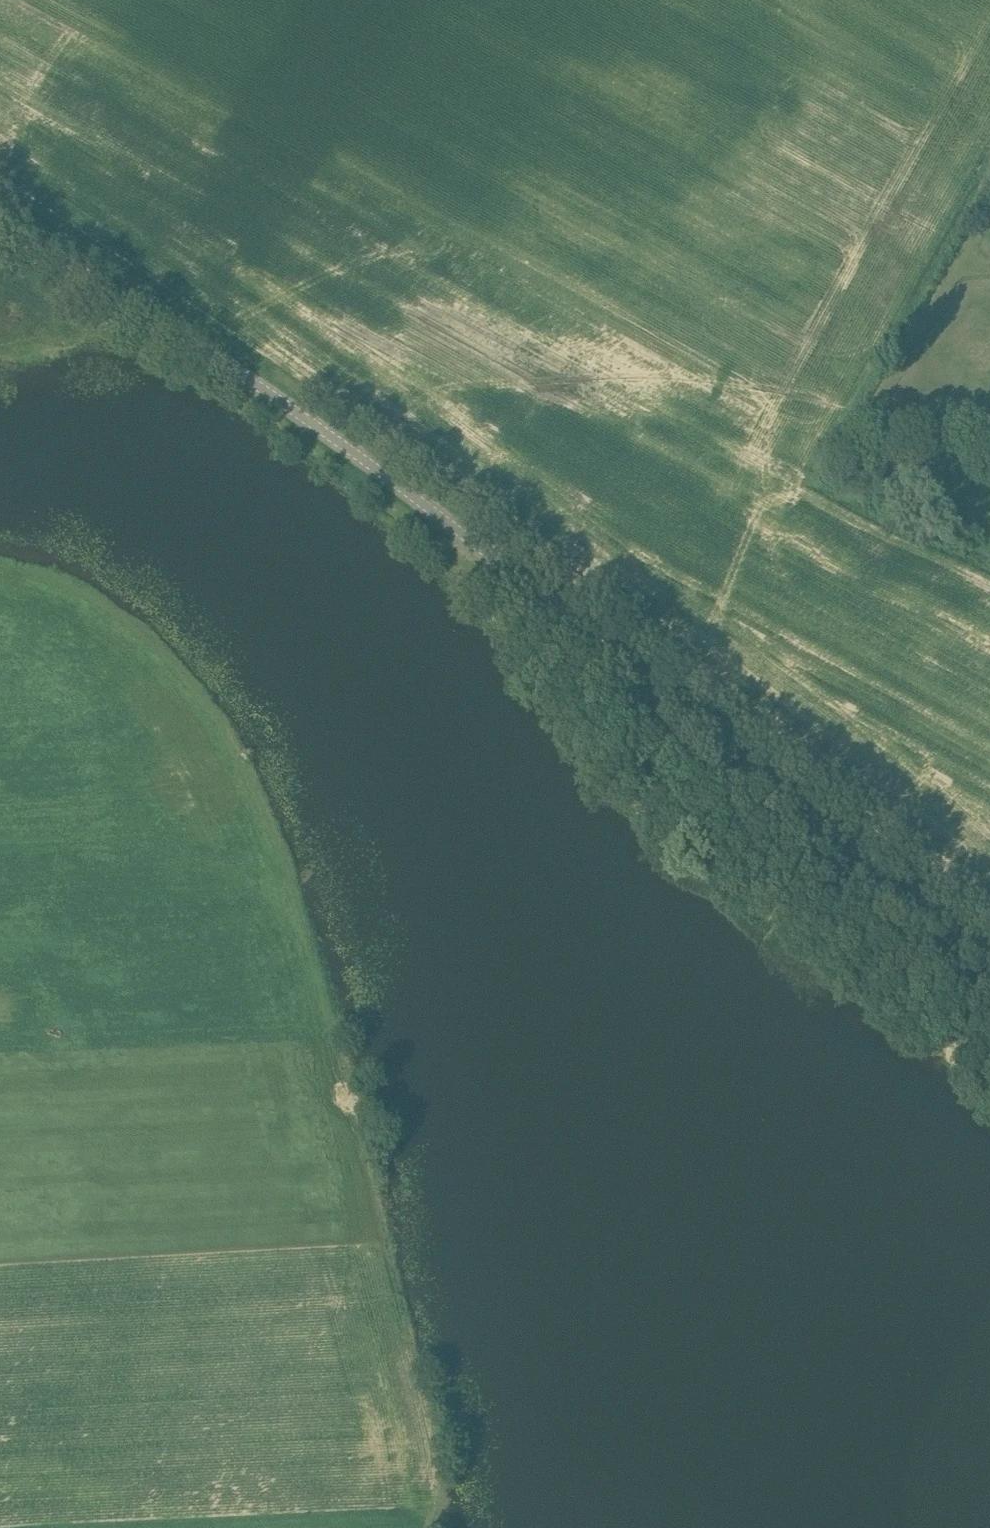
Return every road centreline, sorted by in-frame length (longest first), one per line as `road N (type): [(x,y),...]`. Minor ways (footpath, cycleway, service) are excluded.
road 1 (tertiary): [(989,959),(426,504),(304,415),(0,225)]

